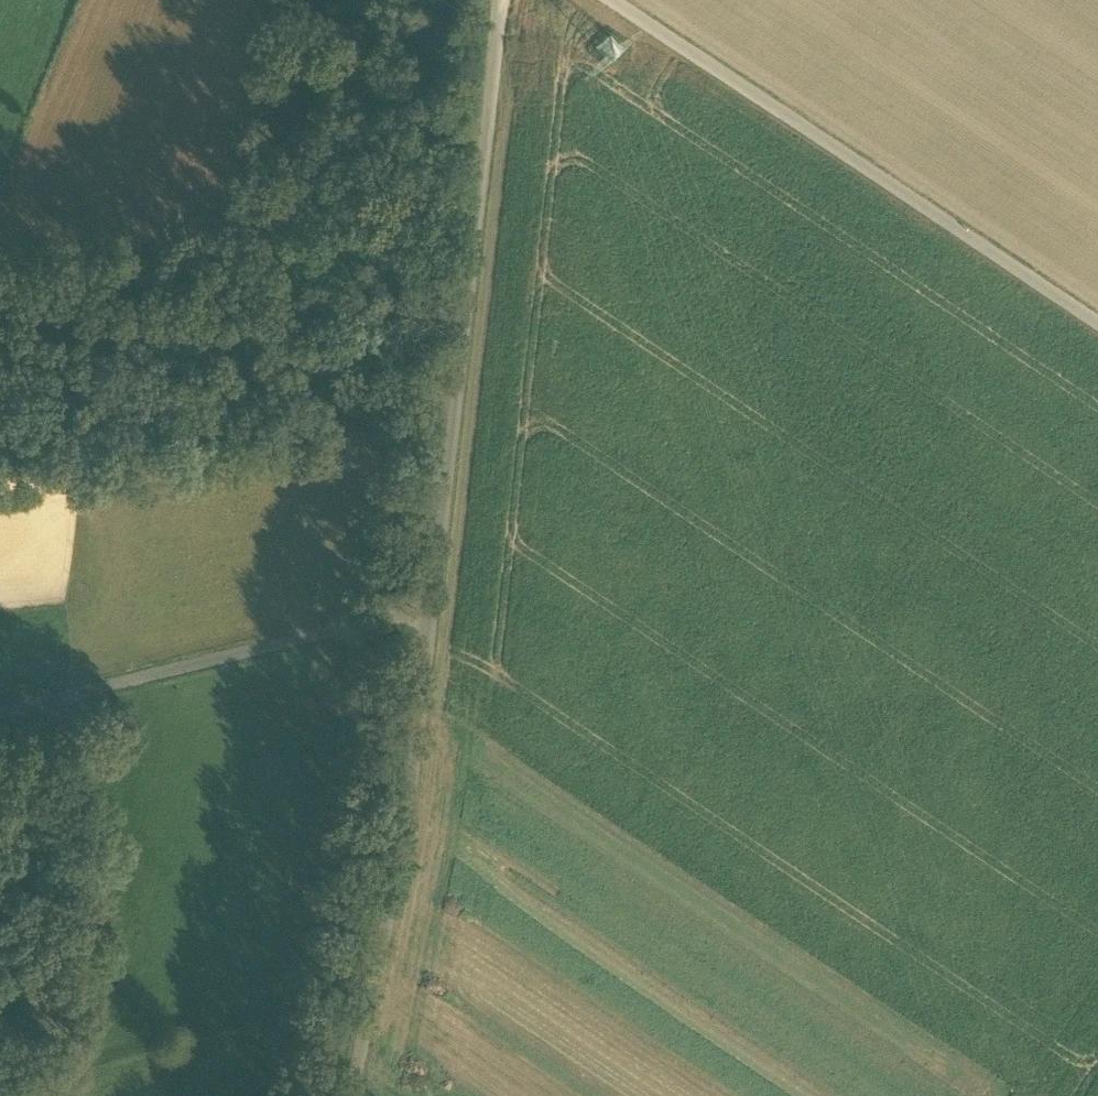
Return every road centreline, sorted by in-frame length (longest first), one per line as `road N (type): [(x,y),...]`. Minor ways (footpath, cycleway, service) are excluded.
road 1 (track): [(499,0),(404,835),(347,1095)]
road 2 (track): [(1097,321),(611,0)]
road 3 (track): [(0,714),(429,608)]

